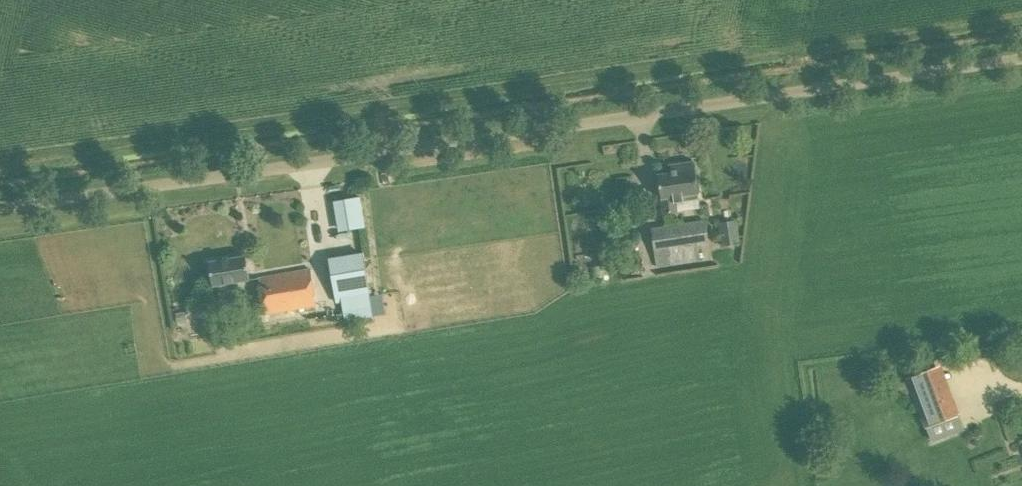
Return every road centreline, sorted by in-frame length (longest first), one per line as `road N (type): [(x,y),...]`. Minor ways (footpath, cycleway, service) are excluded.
road 1 (unclassified): [(0,209),(1021,60)]

